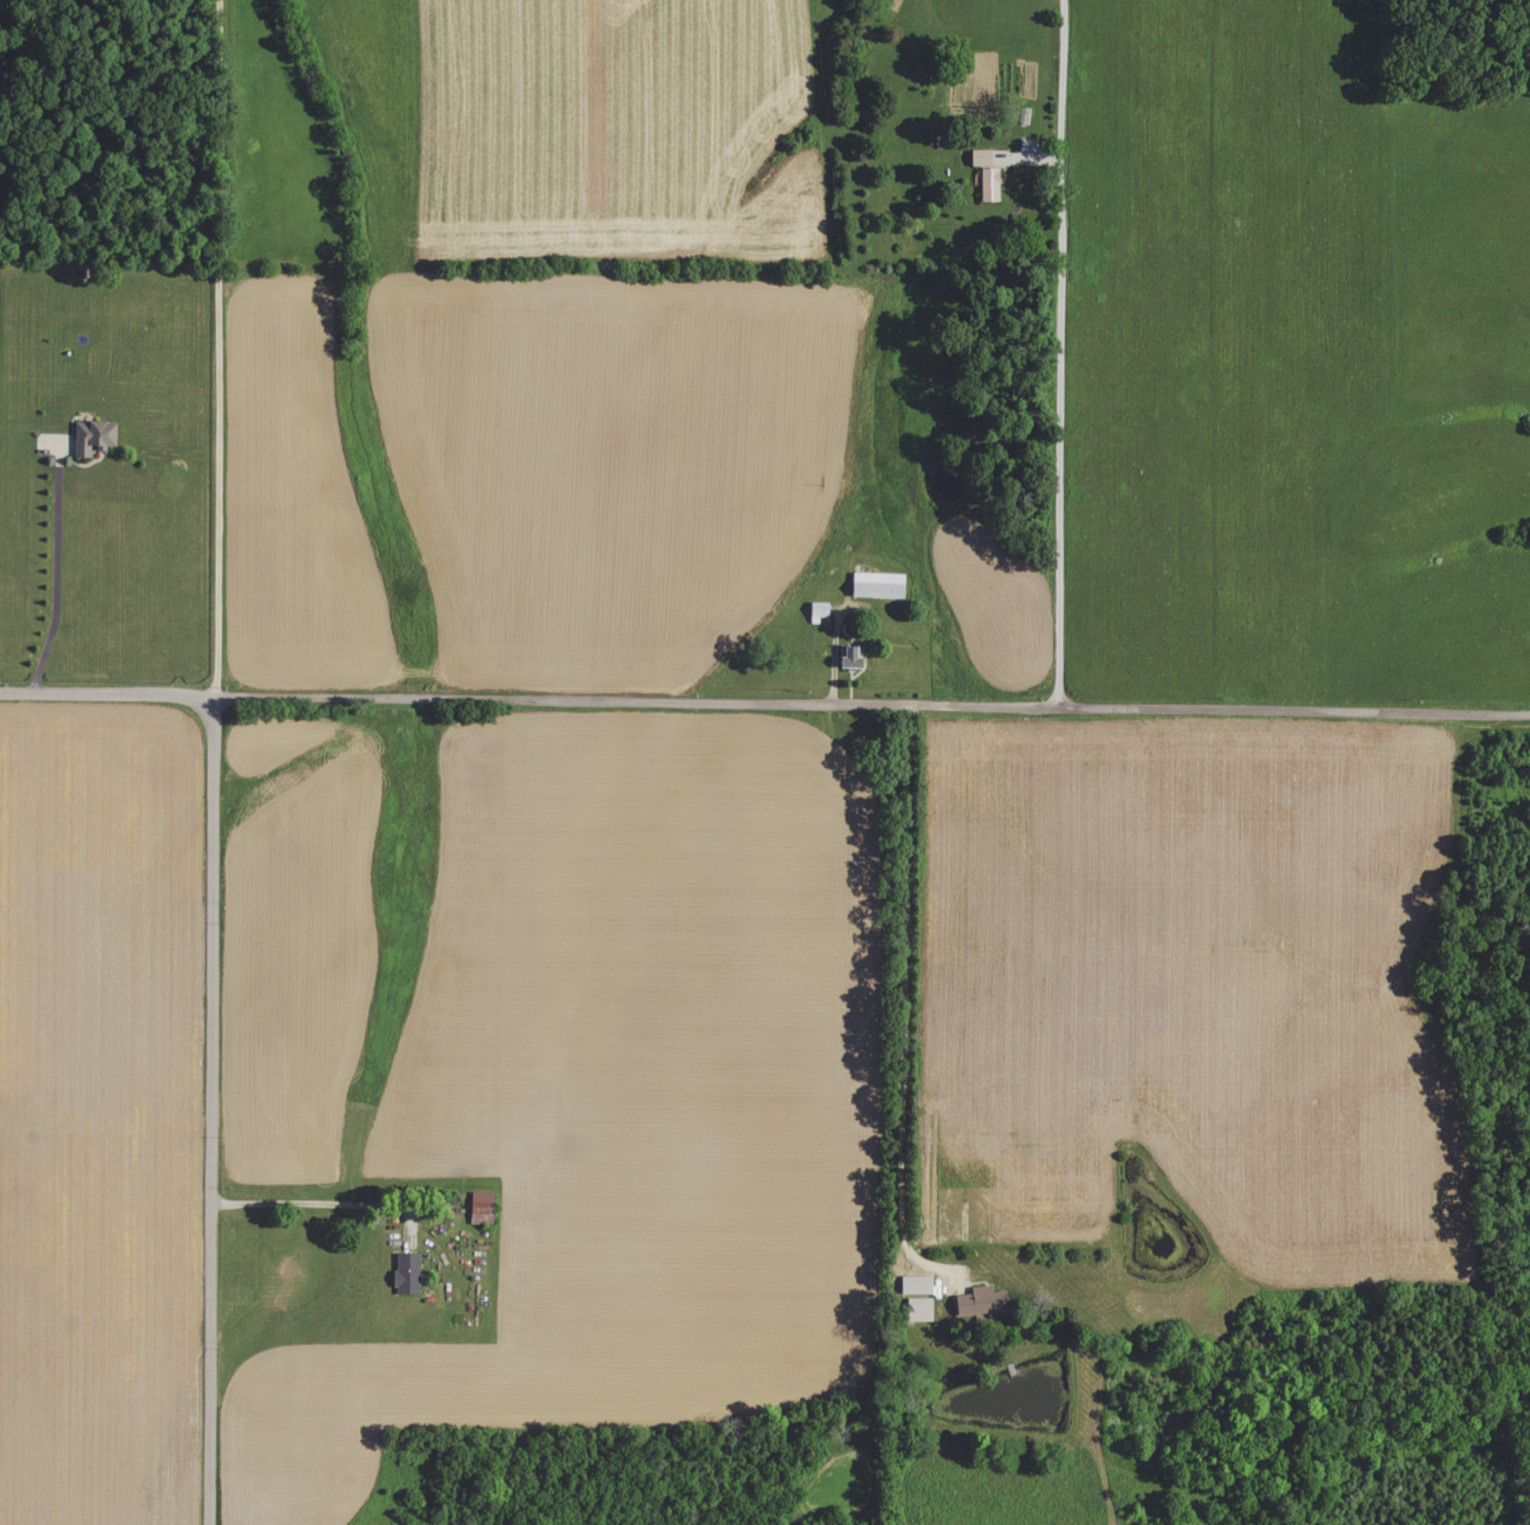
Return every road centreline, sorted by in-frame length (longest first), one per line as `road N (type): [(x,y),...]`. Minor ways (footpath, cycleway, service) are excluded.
road 1 (residential): [(1059,707),(443,696),(218,701)]
road 2 (residential): [(208,1524),(218,701)]
road 3 (residential): [(1059,707),(1065,0)]
road 4 (residential): [(218,701),(0,698)]

